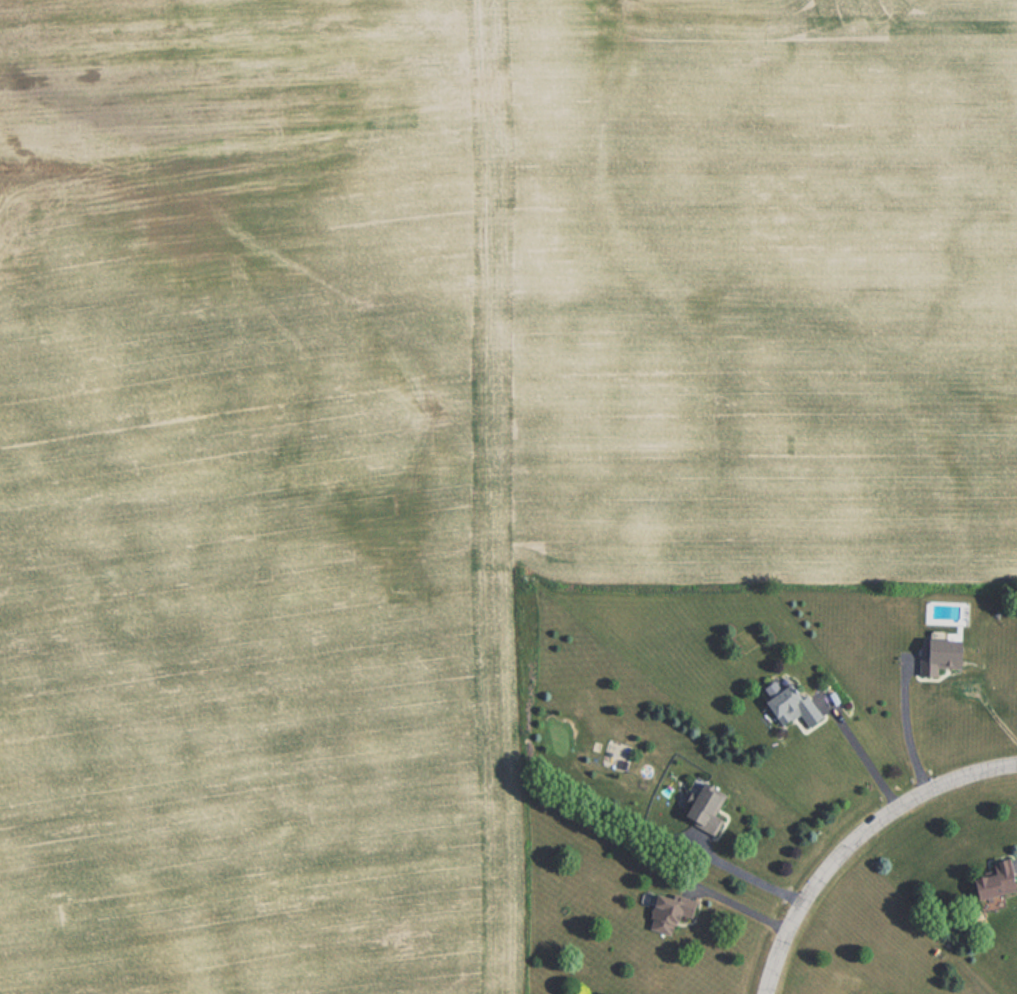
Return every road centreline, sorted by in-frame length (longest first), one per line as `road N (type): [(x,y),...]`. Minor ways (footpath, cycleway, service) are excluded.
road 1 (residential): [(1016,765),(927,792),(862,835),(805,901),(768,993)]

